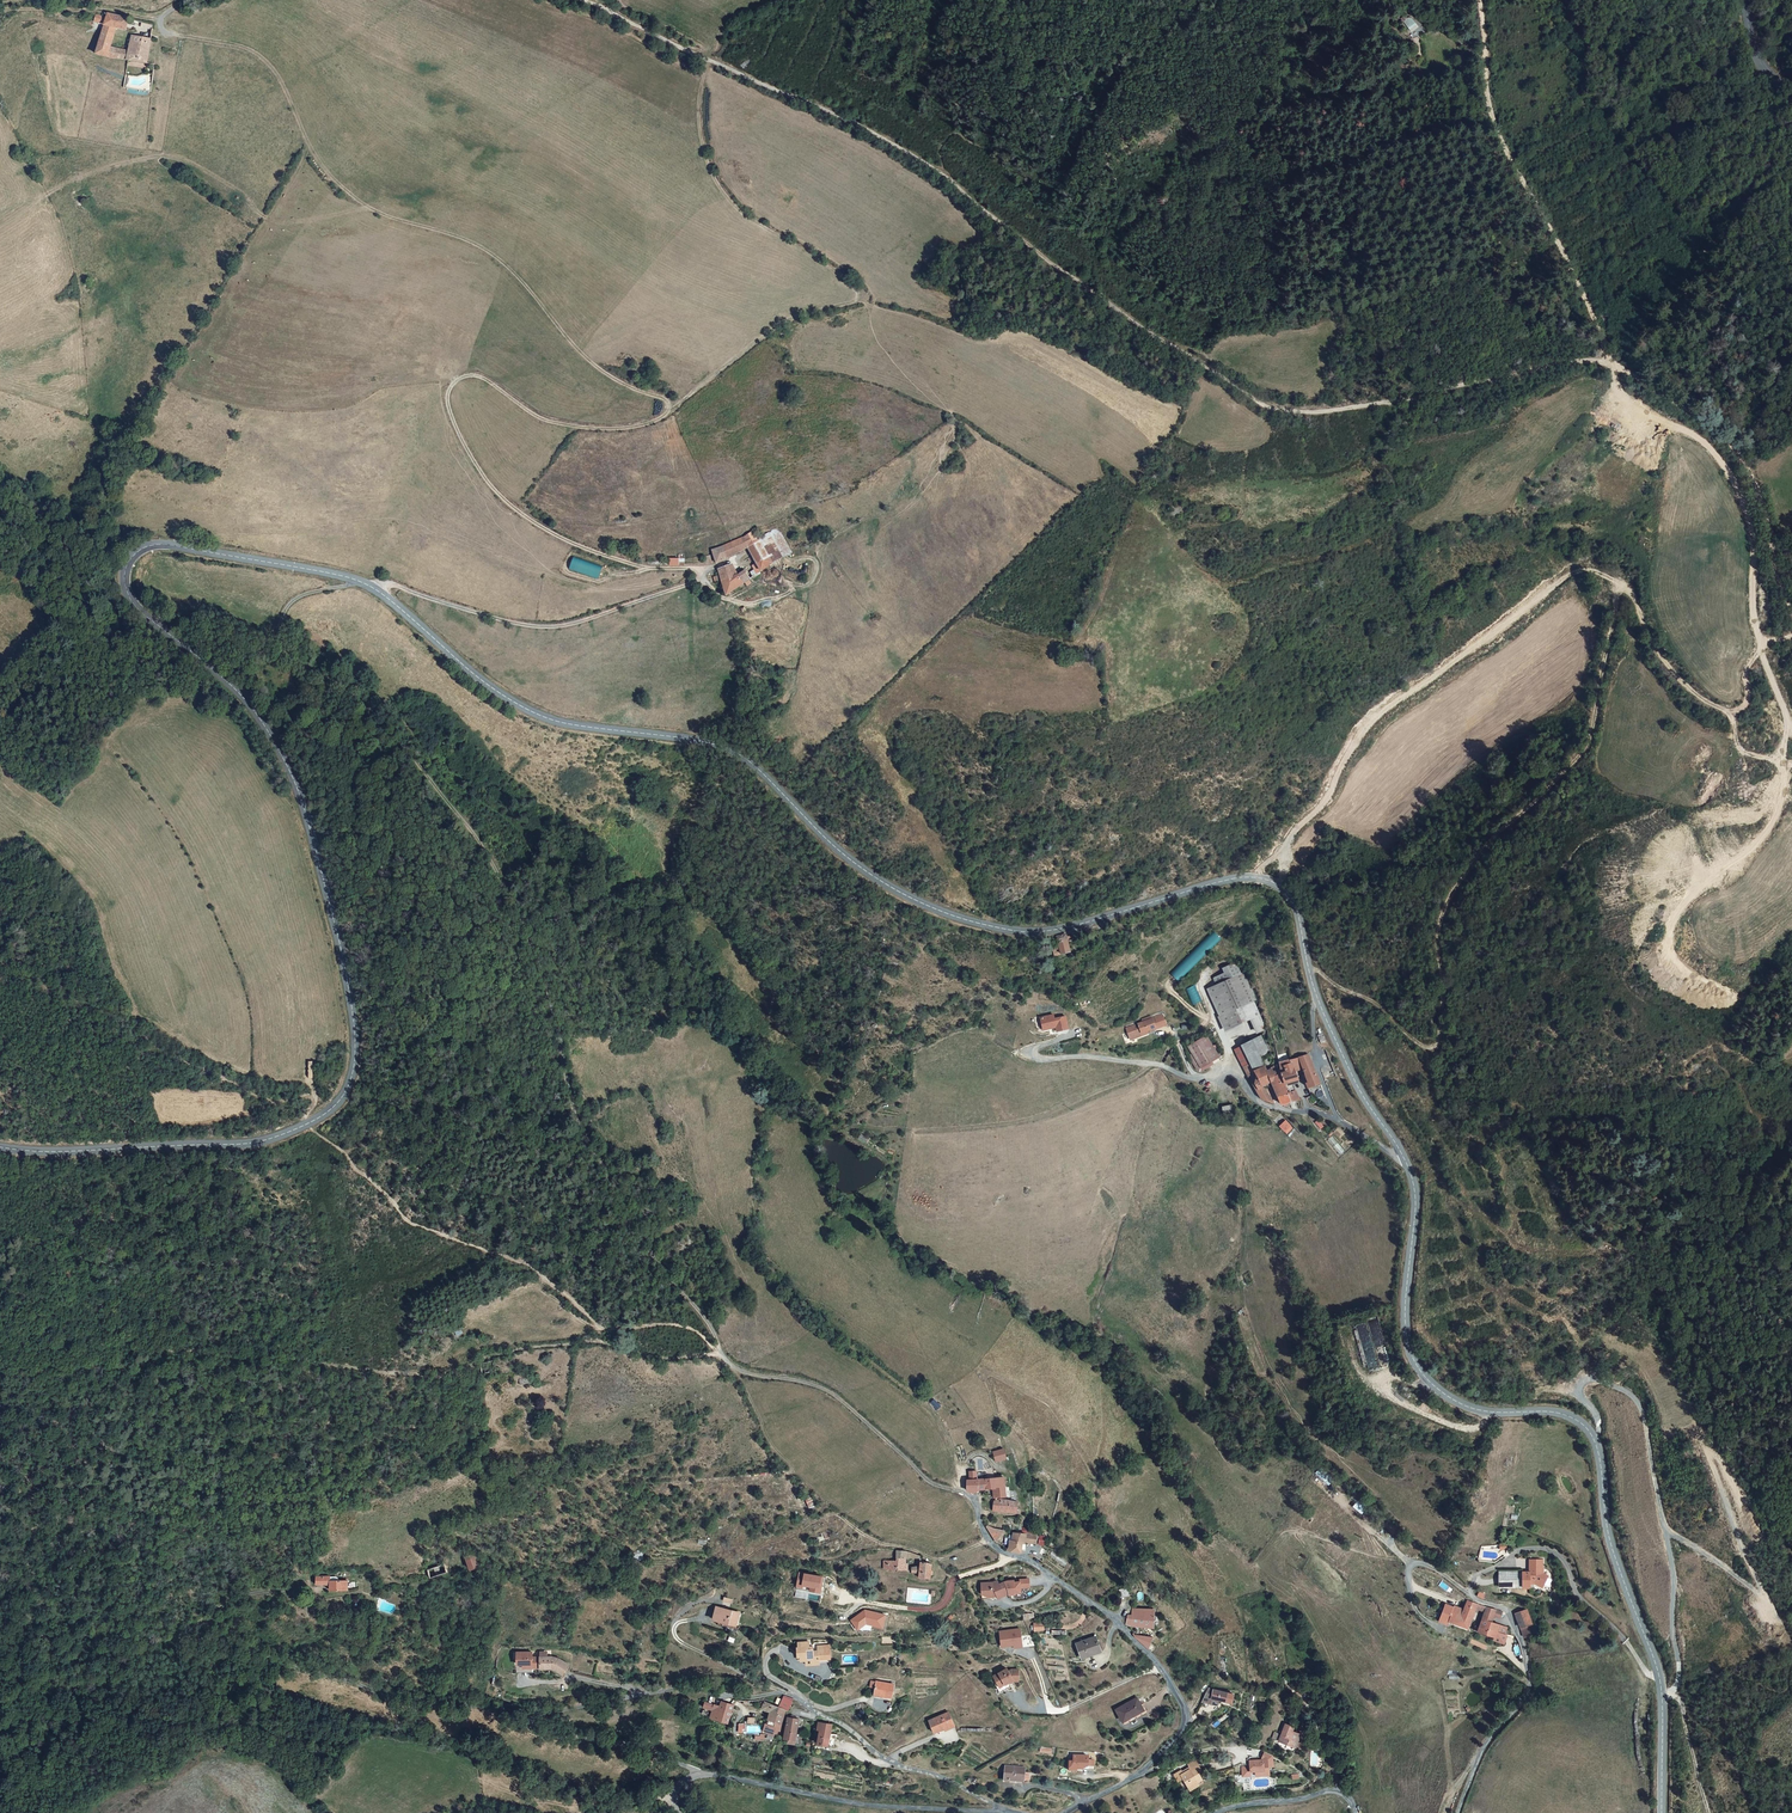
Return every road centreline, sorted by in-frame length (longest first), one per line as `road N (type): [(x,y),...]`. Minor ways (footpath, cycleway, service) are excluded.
road 1 (secondary): [(1405,1159),(1349,1068),(1319,1001),(1285,887),(1231,879),(1059,931),(980,924),(935,909),(846,857),(728,749),(539,717),(501,696),(363,584),(155,546),(127,562),(128,598),(261,717),(301,798),(350,985),(356,1075),(341,1105),(268,1141),(0,1148)]
road 2 (track): [(609,10),(911,155),(1082,283),(1261,403),(1335,410),(1581,361),(1614,364),(1732,449),(1752,484),(1791,605)]
road 3 (track): [(363,584),(298,597),(285,611),(281,644),(354,693),(392,731),(503,883),(540,959),(583,1129),(643,1238),(719,1340),(719,1354)]
road 4 (track): [(1310,969),(1370,1000),(1414,1041),(1436,1046),(1443,1014),(1438,935),(1451,894),(1588,744),(1623,590),(1636,598),(1670,671),(1724,709),(1744,709),(1745,676),(1761,649),(1791,638)]
road 5 (secondary): [(1662,1812),(1659,1677),(1607,1525),(1602,1458),(1575,1419),(1482,1410),(1433,1385),(1416,1363),(1405,1319),(1417,1188),(1405,1159)]
road 6 (track): [(122,1013),(258,1077),(305,1080),(315,1097),(305,1116),(310,1125),(406,1219),(526,1260),(598,1326),(673,1323),(698,1331),(719,1354)]
road 7 (track): [(0,1364),(65,1369),(146,1351),(256,1351),(445,1374),(531,1348),(592,1341),(675,1358),(719,1354)]
road 8 (track): [(666,417),(663,400),(586,358),(489,253),(383,215),(344,191),(309,145),(263,59),(162,31),(163,17),(188,0)]
road 9 (unclassified): [(709,1776),(530,1732),(535,1717),(668,1689),(791,1695),(878,1755),(1007,1812)]
road 10 (track): [(705,573),(639,567),(534,524),(480,472),(448,402),(455,383),(475,378),(540,419),(574,428),(633,429),(666,417)]
road 11 (track): [(666,417),(782,325),(859,295),(742,214),(720,188),(701,129),(708,60)]
road 12 (track): [(530,1732),(379,1701),(257,1656),(188,1644),(225,1604),(306,1591)]
road 13 (unclassified): [(971,1497),(993,1545),(1104,1610),(1158,1663),(1187,1714),(1178,1739),(1144,1770),(1067,1812)]
road 14 (track): [(1614,364),(1623,393),(1649,418),(1706,444),(1745,505),(1755,543),(1754,618),(1791,727)]
road 15 (track): [(1614,364),(1498,134),(1480,0)]
road 16 (unclassified): [(1007,1812),(853,1804),(709,1776)]
road 17 (unclassified): [(1405,1159),(1339,1119),(1255,1100),(1229,1075),(1194,1078),(1157,1064)]
road 18 (track): [(825,1516),(936,1559),(987,1539)]
road 19 (track): [(0,11),(109,11),(161,21)]
road 20 (unclassified): [(1356,1812),(1349,1799),(1330,1791),(1217,1812)]
road 21 (track): [(1661,1695),(1688,1717),(1710,1812)]

